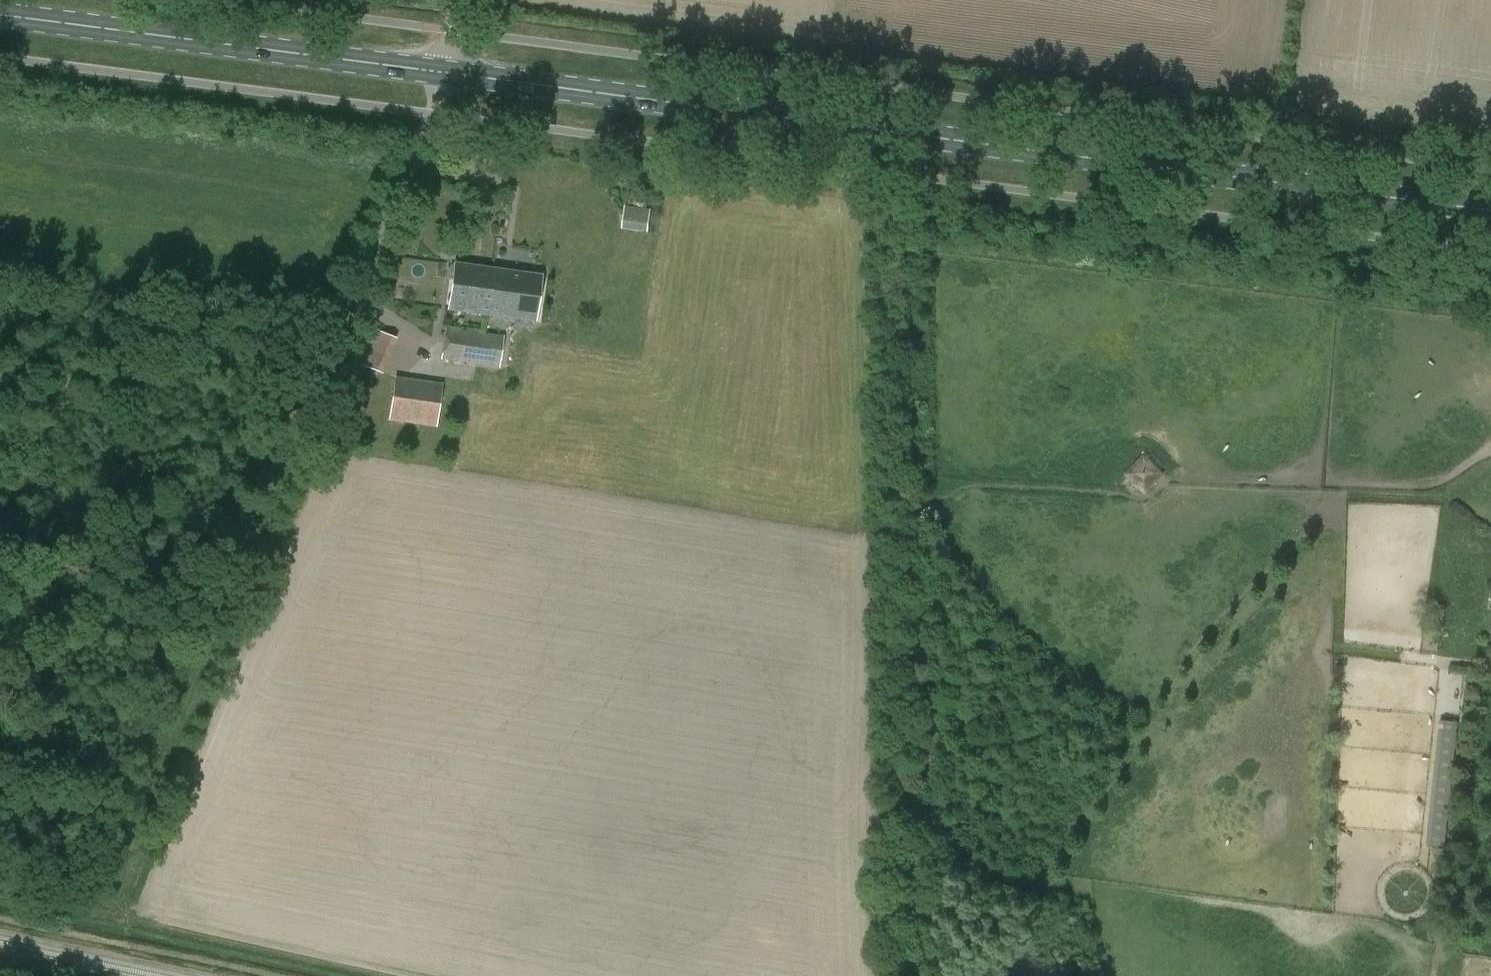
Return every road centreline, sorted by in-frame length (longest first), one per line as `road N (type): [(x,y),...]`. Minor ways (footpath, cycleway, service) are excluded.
road 1 (primary): [(1490,211),(443,73)]
road 2 (primary): [(443,73),(0,14)]

